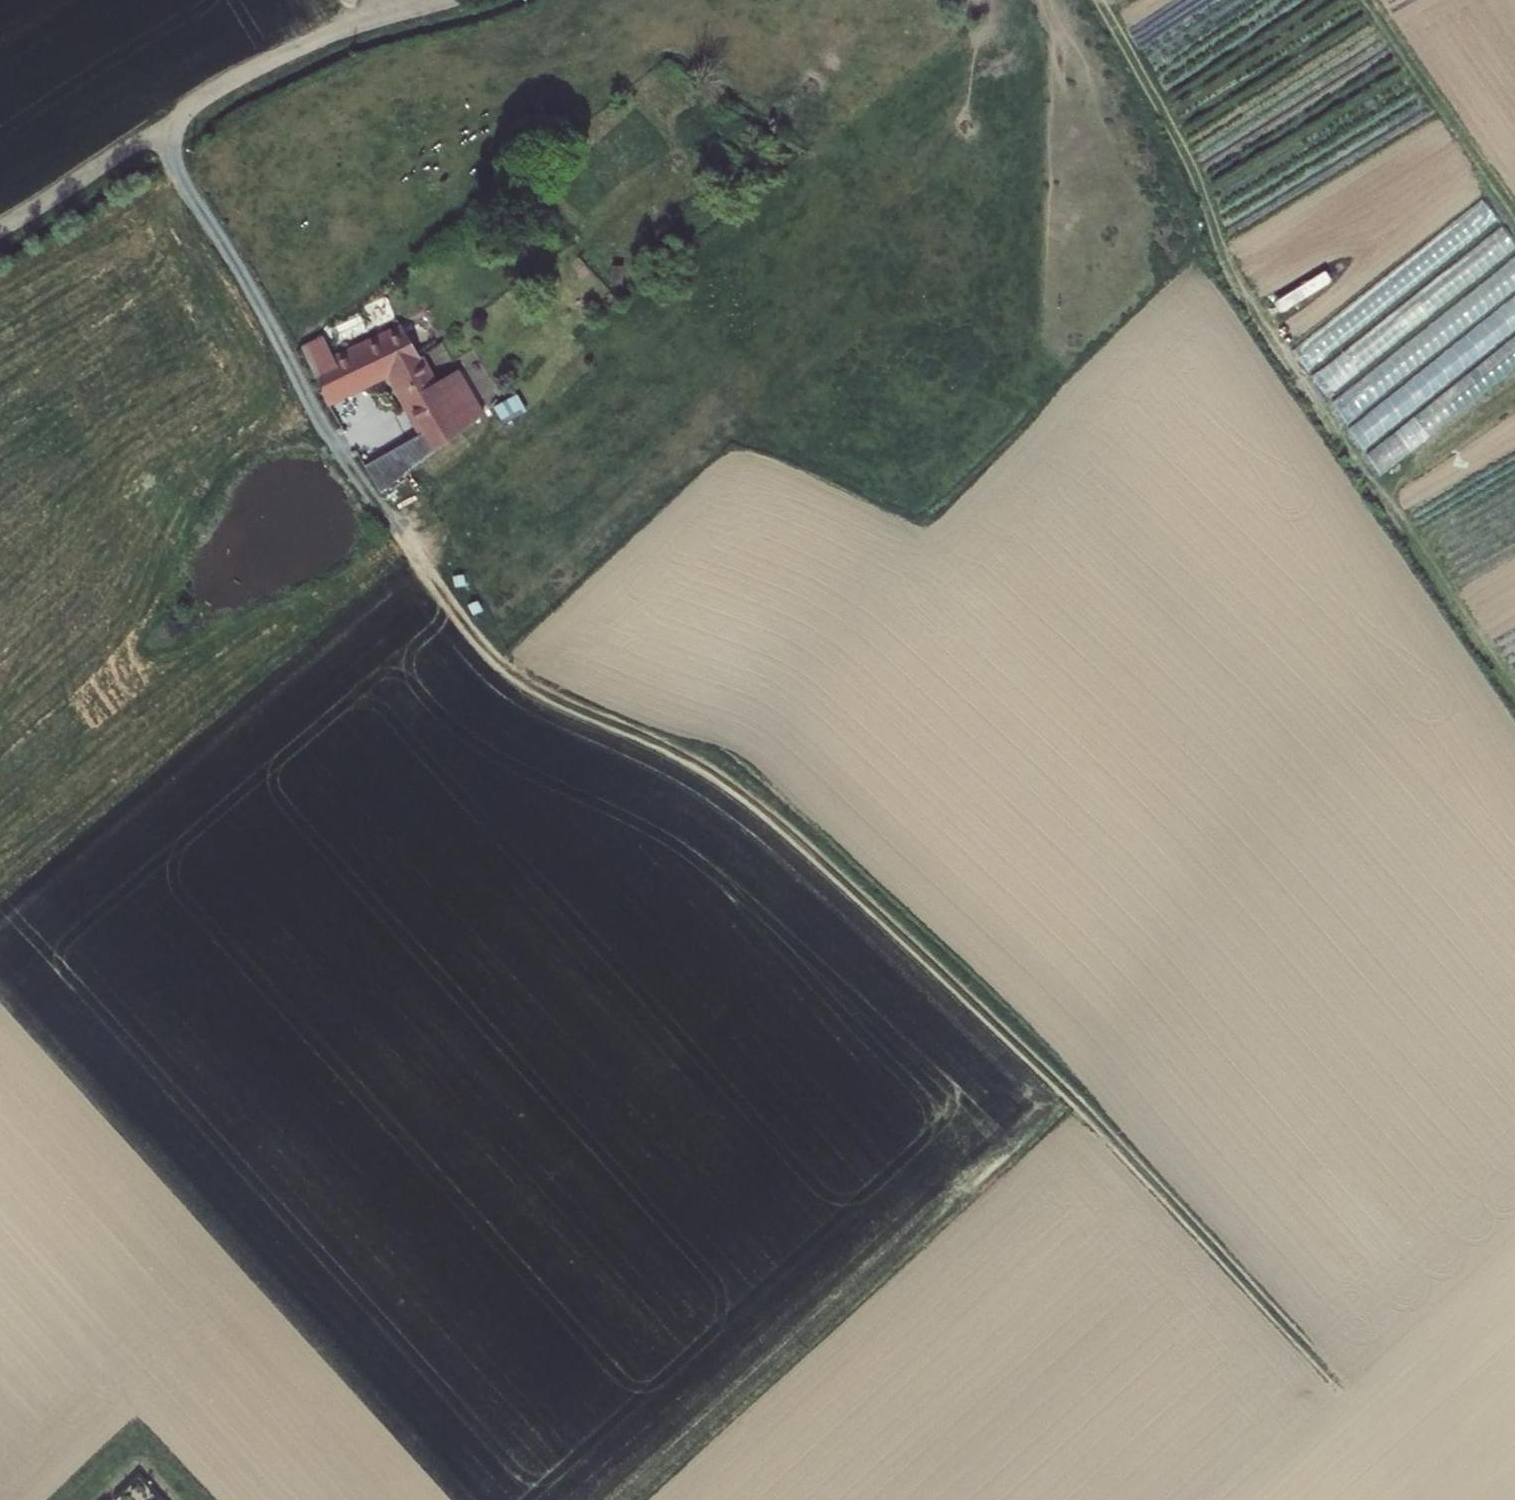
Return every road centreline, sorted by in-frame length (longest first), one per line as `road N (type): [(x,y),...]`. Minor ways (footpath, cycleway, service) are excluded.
road 1 (track): [(453,0),(345,30),(246,74),(0,230)]

